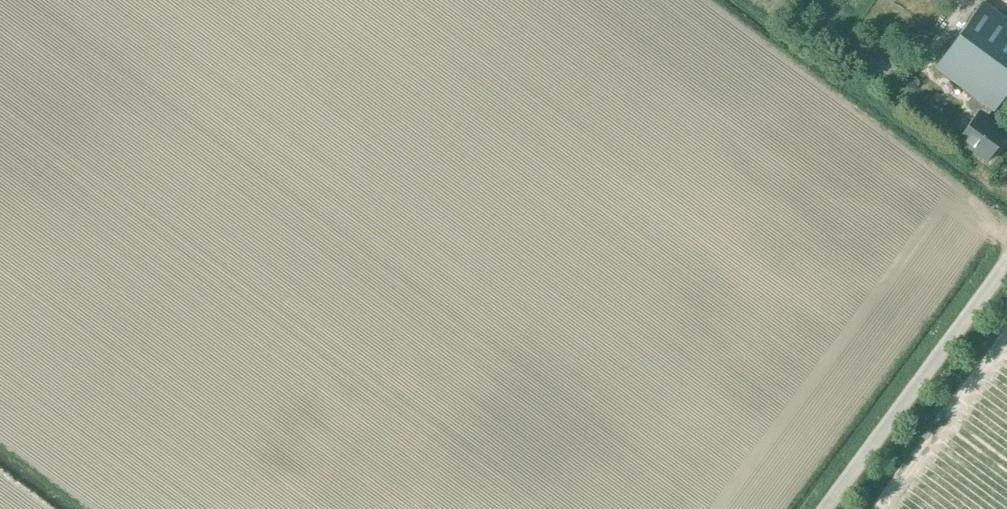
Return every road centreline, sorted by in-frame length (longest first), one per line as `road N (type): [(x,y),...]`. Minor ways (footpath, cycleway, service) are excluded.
road 1 (unclassified): [(824,508),(1006,262)]

